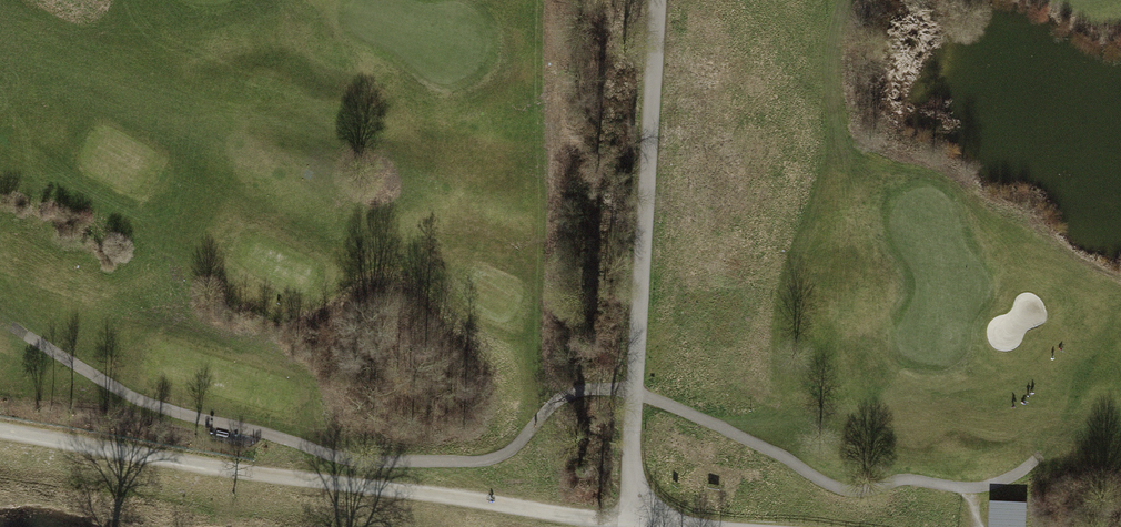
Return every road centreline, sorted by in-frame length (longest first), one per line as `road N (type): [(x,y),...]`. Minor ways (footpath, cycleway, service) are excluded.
road 1 (track): [(634,392),(570,394),(512,451),(483,461),(365,462),(156,407),(30,338)]
road 2 (track): [(639,517),(599,520),(206,467),(0,431)]
road 3 (unclassified): [(668,0),(632,487),(639,517),(699,526)]
road 4 (track): [(634,392),(846,490),(899,480),(975,488),(1035,460)]

